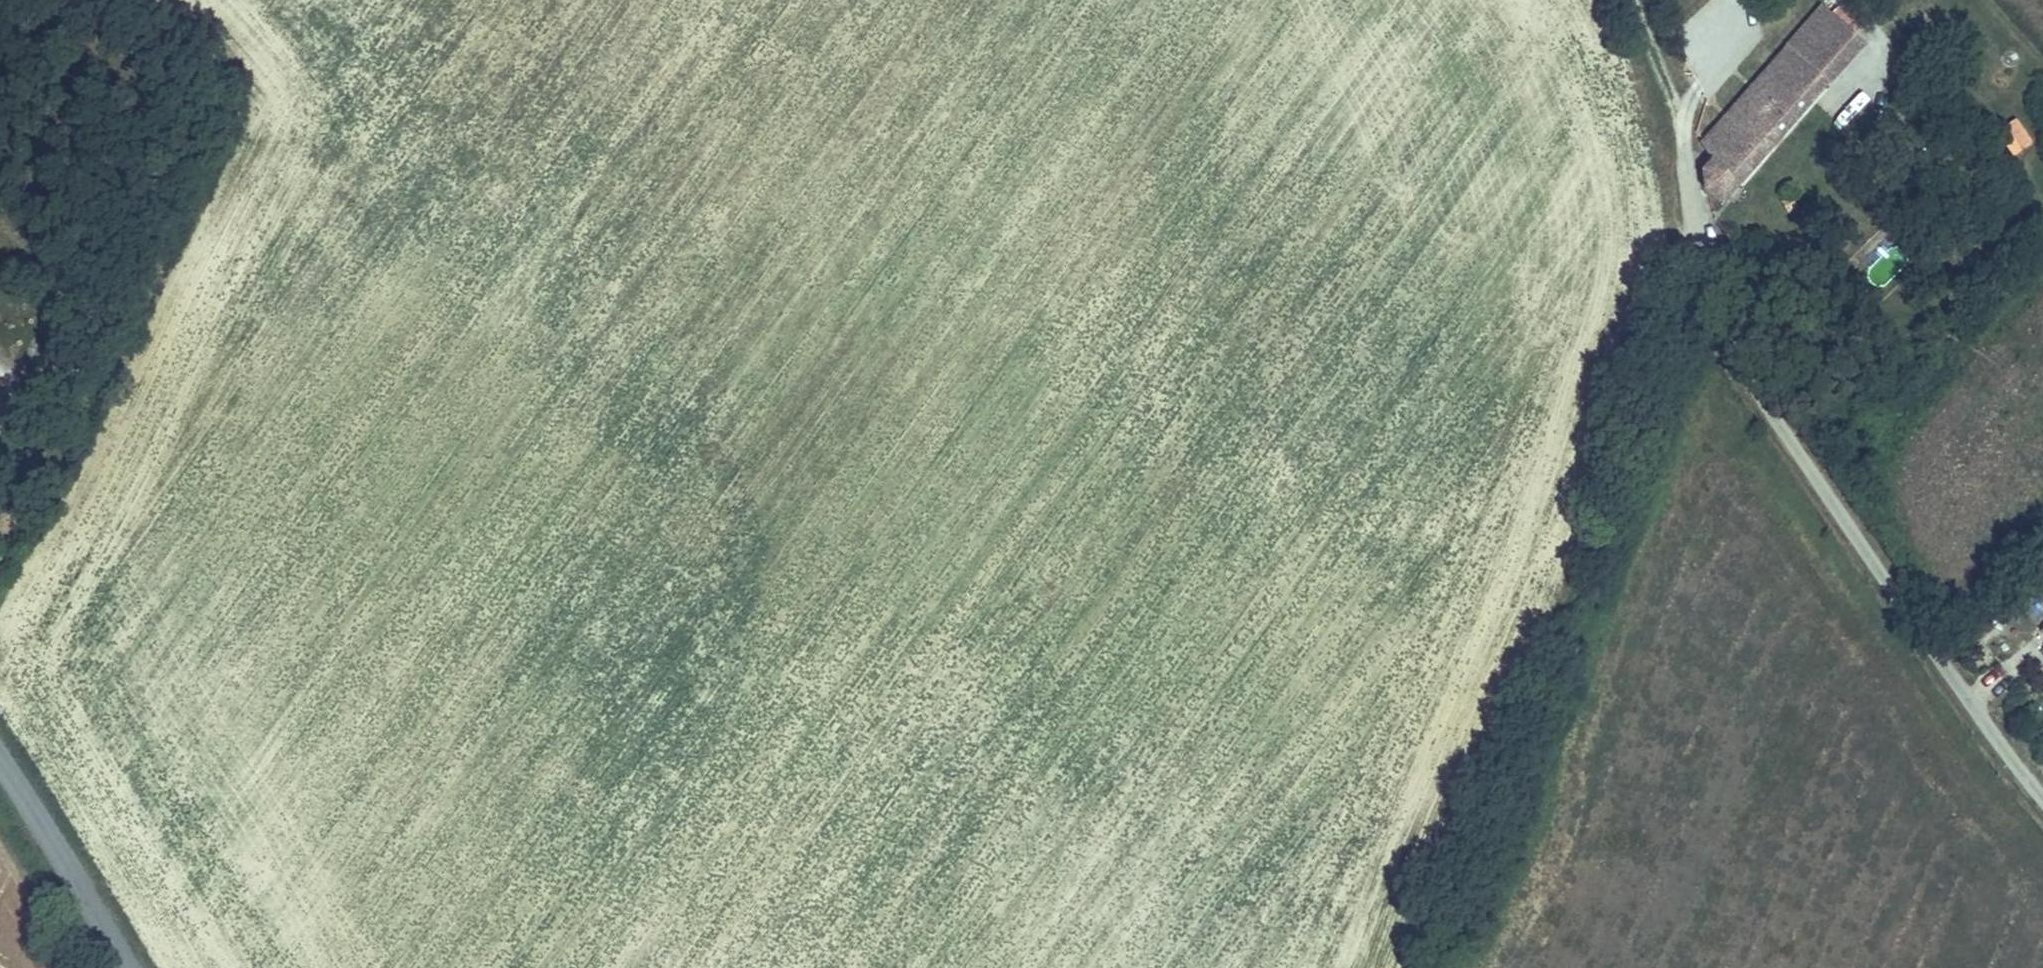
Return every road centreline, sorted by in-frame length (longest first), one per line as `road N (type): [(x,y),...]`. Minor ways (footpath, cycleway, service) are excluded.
road 1 (tertiary): [(134,967),(38,809),(0,765)]
road 2 (track): [(1629,0),(1686,124)]

